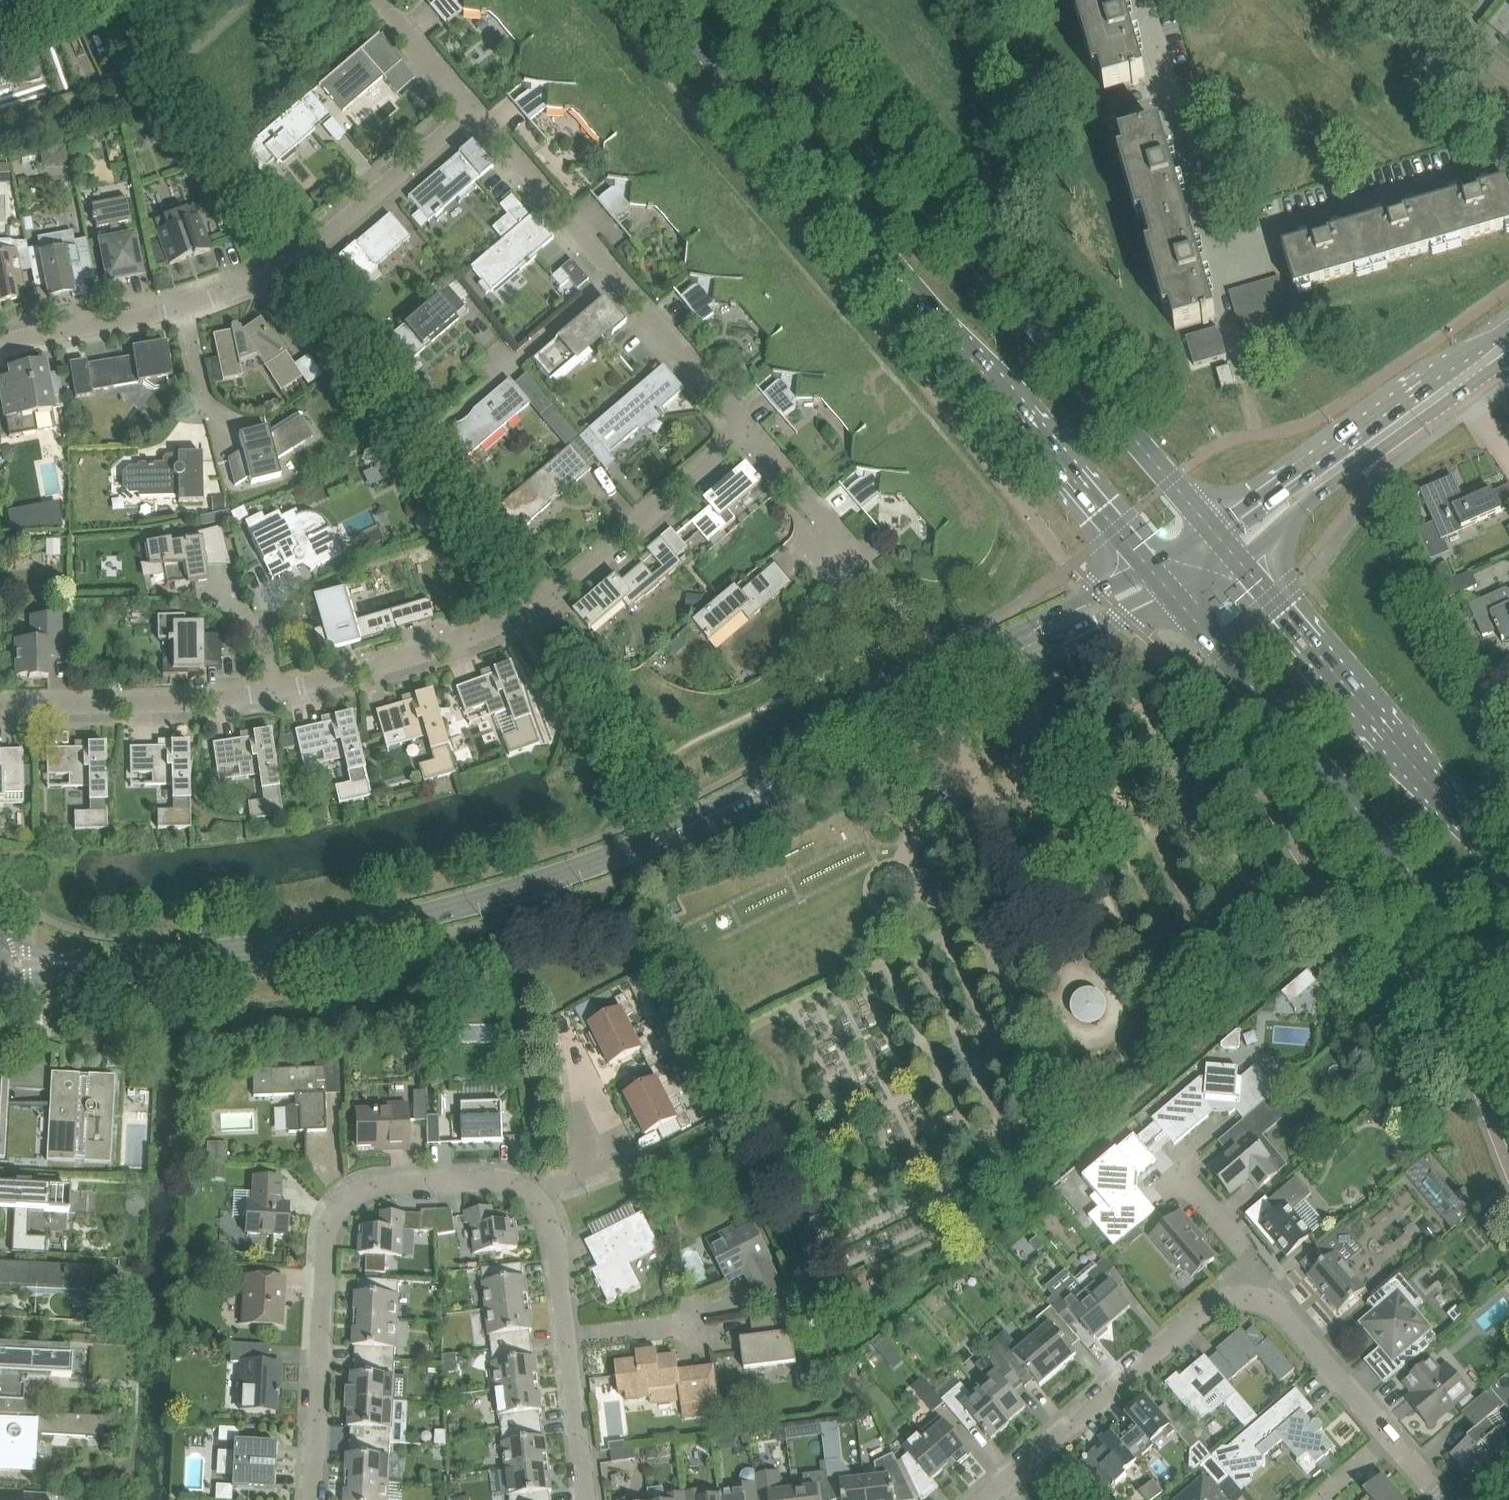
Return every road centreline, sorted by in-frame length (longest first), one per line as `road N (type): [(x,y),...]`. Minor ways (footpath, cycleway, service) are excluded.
road 1 (secondary): [(665,0),(1004,408),(1148,563)]
road 2 (secondary): [(1210,525),(753,0)]
road 3 (tertiary): [(135,957),(300,941),(405,920),(546,880),(748,797)]
road 4 (residential): [(1140,0),(1204,239),(1221,247),(1497,166),(1508,151)]
road 5 (residential): [(278,693),(376,671),(514,622),(751,435)]
road 6 (residential): [(0,340),(185,307),(271,274),(331,232),(475,105)]
road 7 (secondary): [(1172,592),(1508,986)]
road 8 (residential): [(311,1499),(324,1243),(332,1219),(353,1196),(384,1183),(507,1180),(540,1202)]
road 9 (tertiary): [(748,797),(784,786),(1172,592)]
road 10 (tertiary): [(1148,563),(884,702),(748,797)]
road 11 (secondary): [(1508,882),(1239,560)]
road 12 (residential): [(1249,1298),(1209,1307),(984,1499)]
road 13 (tertiary): [(1456,361),(1210,525)]
road 14 (tertiary): [(1239,560),(1471,386)]
road 15 (residential): [(0,708),(278,693)]
road 16 (residential): [(616,274),(475,105)]
road 17 (residential): [(455,413),(616,274)]
road 18 (residential): [(751,435),(616,274)]
road 19 (residential): [(1389,1439),(1285,1319),(1249,1298)]
road 20 (residential): [(567,1340),(587,1499)]
road 21 (residential): [(851,553),(751,435)]
road 22 (residential): [(1249,1298),(1246,1253),(1181,1174)]
road 23 (residential): [(540,1202),(567,1340)]
road 24 (residential): [(475,105),(382,0)]
road 25 (tertiary): [(0,983),(117,967),(135,957)]
road 26 (tertiary): [(135,957),(0,944)]
road 27 (residential): [(567,1340),(701,1332)]
road 28 (residential): [(1508,78),(1416,0)]

